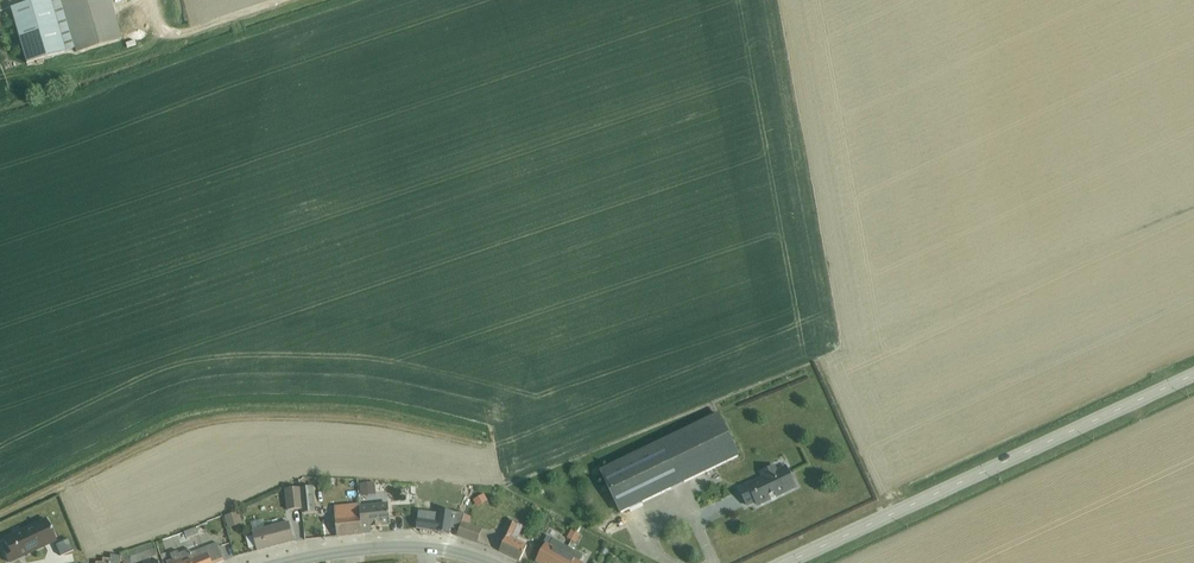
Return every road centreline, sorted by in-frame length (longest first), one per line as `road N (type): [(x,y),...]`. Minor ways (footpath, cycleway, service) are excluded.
road 1 (tertiary): [(789,562),(1193,373)]
road 2 (tertiary): [(284,562),(341,551),(437,550),(474,562)]

